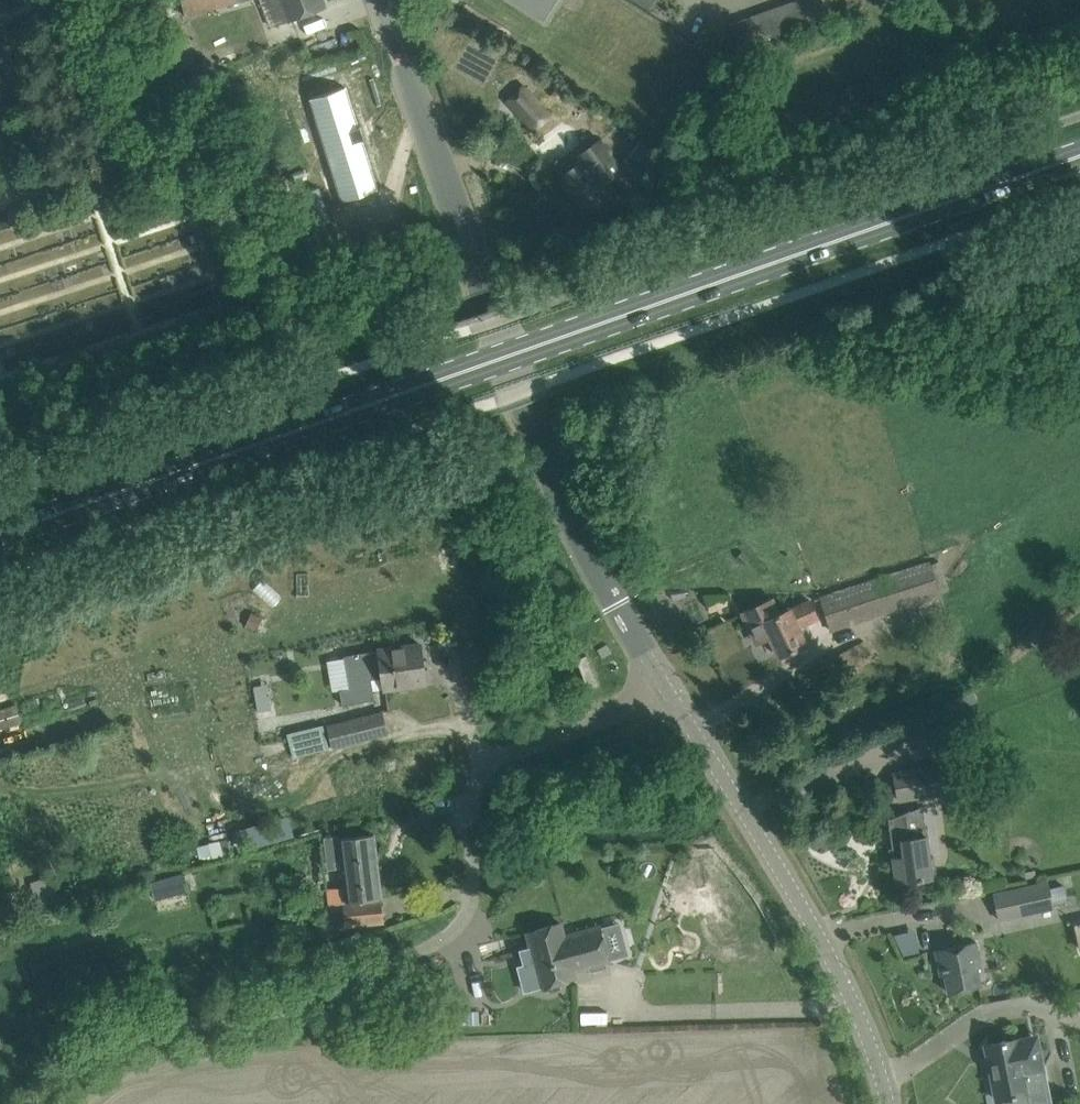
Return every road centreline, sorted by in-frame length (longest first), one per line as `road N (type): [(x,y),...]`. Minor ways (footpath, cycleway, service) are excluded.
road 1 (primary): [(0,532),(1079,156)]
road 2 (unclassified): [(33,1103),(95,1053),(134,1037),(291,1008),(444,940),(469,911),(472,802),(481,770),(508,751),(670,686)]
road 3 (tertiary): [(670,686),(565,505),(382,0)]
road 4 (tertiary): [(882,1103),(868,1042),(831,949),(670,686)]

